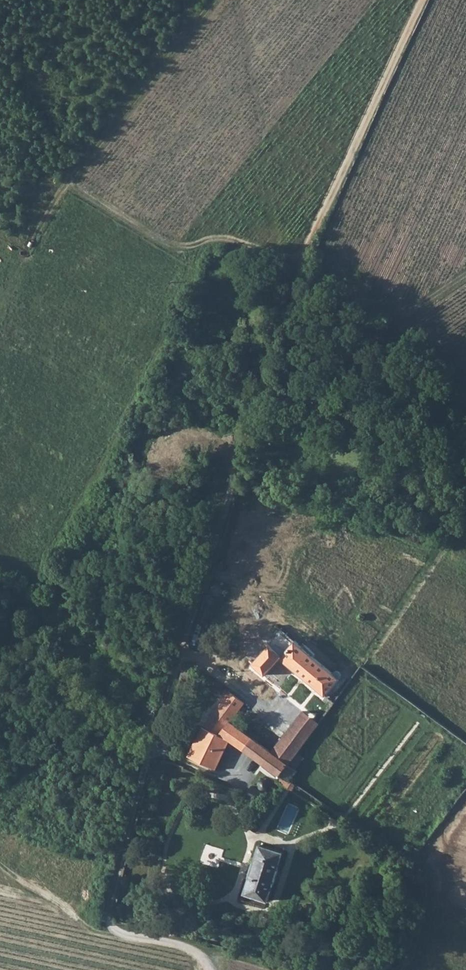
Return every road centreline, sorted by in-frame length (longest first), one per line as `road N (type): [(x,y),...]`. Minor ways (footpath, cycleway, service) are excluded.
road 1 (track): [(0,640),(98,466),(198,244),(251,245),(280,259),(311,242)]
road 2 (track): [(311,242),(152,743)]
road 3 (track): [(198,244),(180,244),(71,180),(0,294)]
road 4 (track): [(311,242),(422,0)]
road 5 (track): [(71,180),(212,0)]
road 6 (track): [(120,933),(70,929),(0,875)]
road 7 (track): [(237,0),(263,130)]

